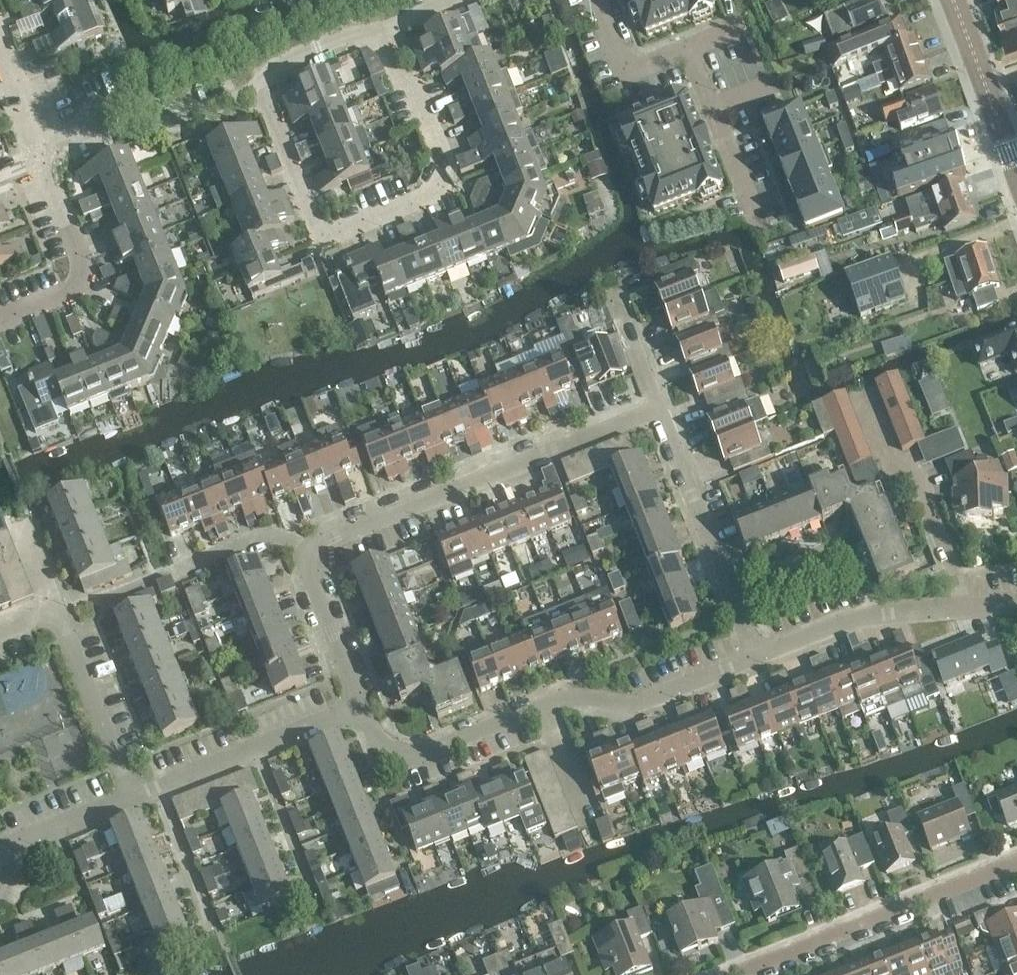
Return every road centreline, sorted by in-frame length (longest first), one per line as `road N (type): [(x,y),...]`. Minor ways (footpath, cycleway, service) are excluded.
road 1 (residential): [(260,86),(328,241),(445,198),(445,171),(394,33)]
road 2 (residential): [(295,553),(660,408)]
road 3 (residential): [(1016,863),(736,974)]
road 4 (residential): [(757,656),(660,408)]
road 5 (residential): [(757,656),(889,612),(1016,606)]
road 6 (residential): [(144,796),(361,710)]
road 7 (residential): [(547,707),(653,700),(757,656)]
road 8 (residential): [(361,710),(386,750),(410,757),(547,707)]
road 9 (residential): [(59,164),(260,86)]
road 10 (residential): [(0,320),(81,284),(88,266),(67,217),(59,164)]
road 11 (residential): [(107,598),(268,534),(280,534),(295,553)]
road 12 (residential): [(144,796),(129,759),(113,744),(64,613)]
road 13 (residential): [(691,46),(760,228)]
road 14 (tertiary): [(1016,166),(954,0)]
road 15 (residential): [(361,710),(295,553)]
road 16 (residential): [(4,863),(33,841),(144,796)]
road 17 (residential): [(59,164),(0,20)]
road 18 (residential): [(260,86),(394,33)]
road 19 (residential): [(598,0),(628,70),(691,46)]
road 20 (residential): [(590,823),(547,707)]

